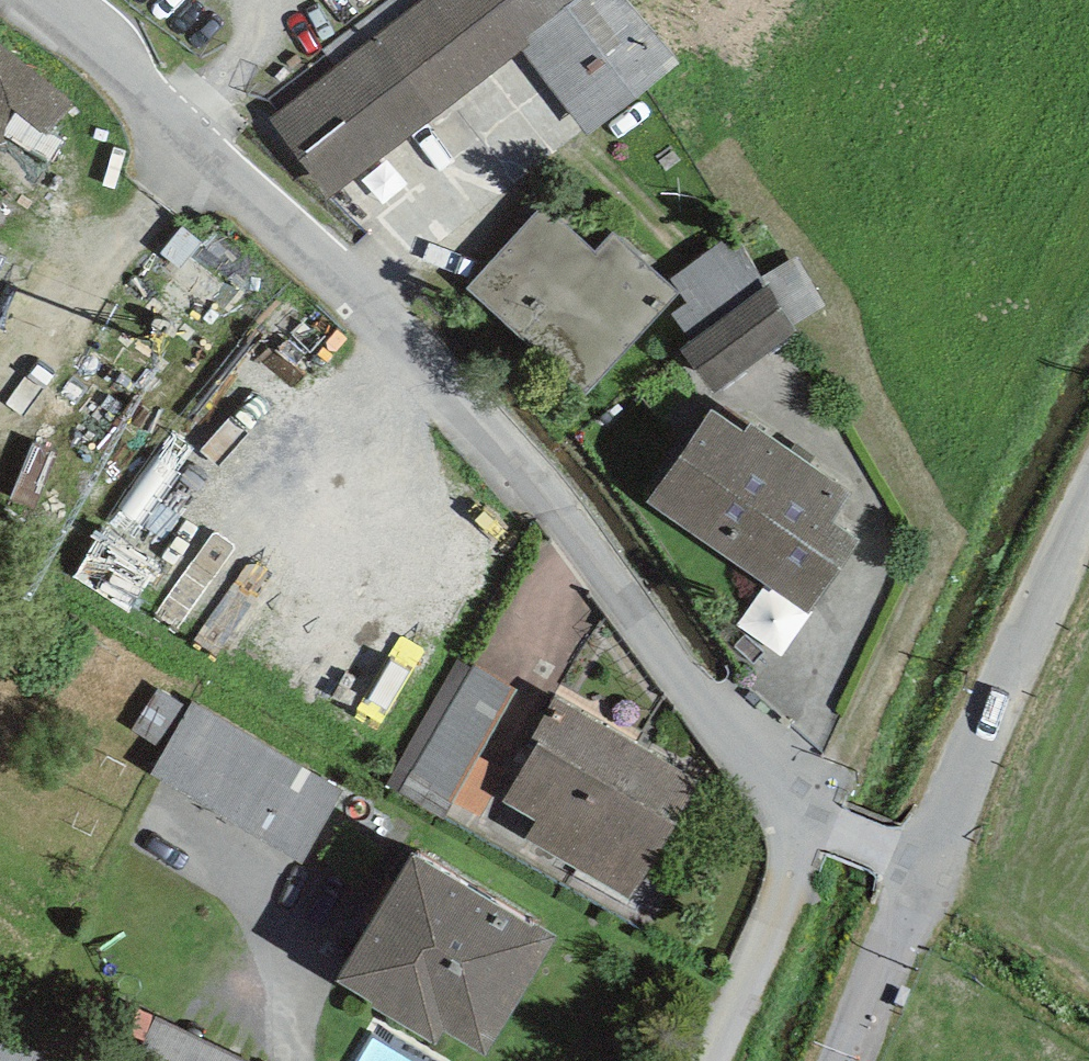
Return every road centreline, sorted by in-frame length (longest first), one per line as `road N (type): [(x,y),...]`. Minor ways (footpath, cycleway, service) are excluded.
road 1 (unclassified): [(9,0),(150,92),(694,718),(814,809),(928,855)]
road 2 (unclassified): [(928,855),(1051,521),(1088,458)]
road 3 (unclassified): [(843,1060),(928,855)]

